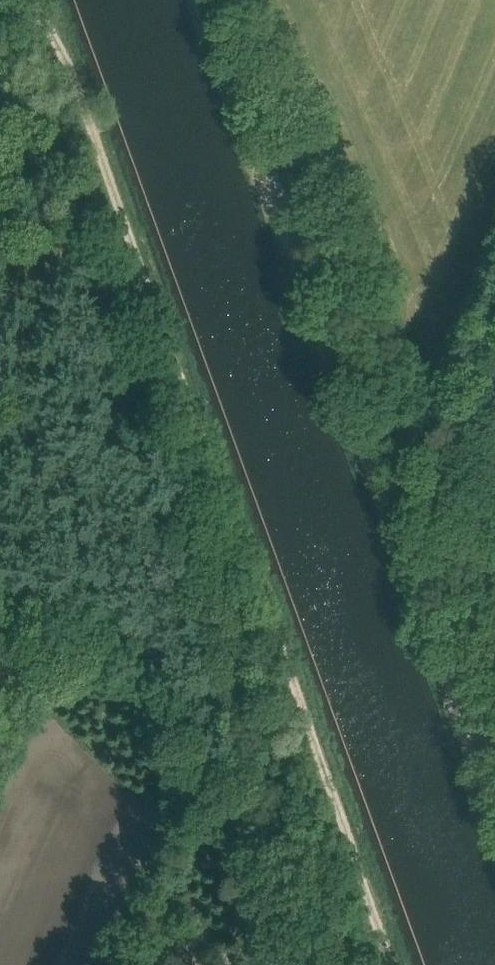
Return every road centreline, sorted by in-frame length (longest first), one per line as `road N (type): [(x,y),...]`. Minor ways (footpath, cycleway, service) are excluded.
road 1 (track): [(33,0),(389,964)]
road 2 (track): [(199,0),(348,390),(494,824)]

